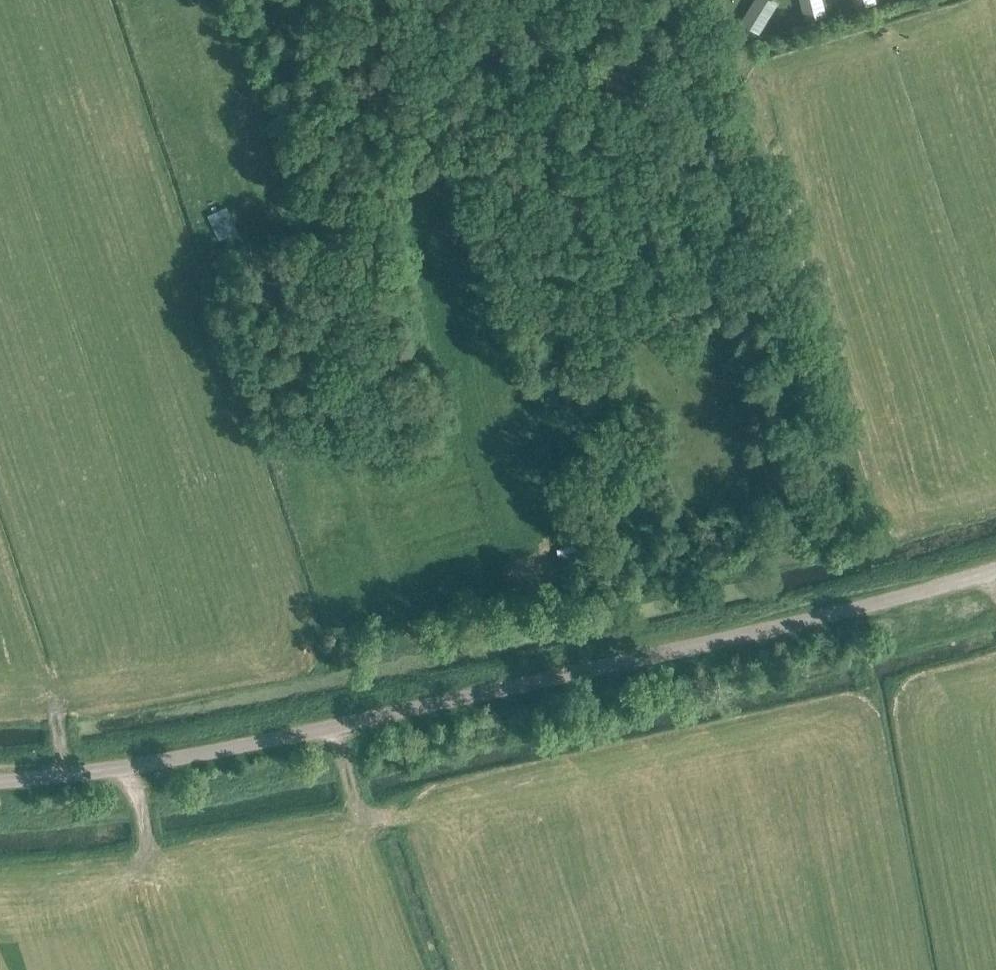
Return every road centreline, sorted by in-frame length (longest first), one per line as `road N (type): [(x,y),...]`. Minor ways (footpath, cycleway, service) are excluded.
road 1 (unclassified): [(0,773),(131,761),(708,643),(995,568)]

